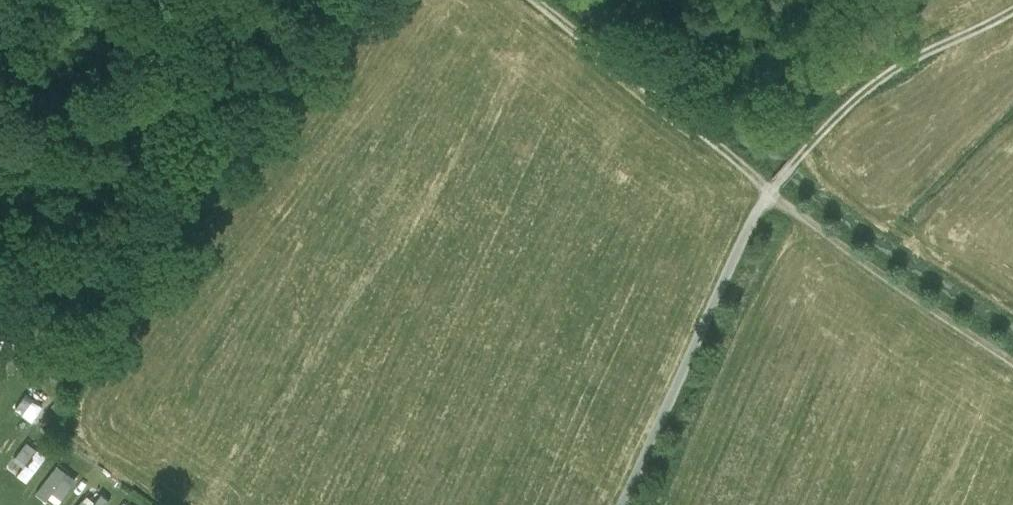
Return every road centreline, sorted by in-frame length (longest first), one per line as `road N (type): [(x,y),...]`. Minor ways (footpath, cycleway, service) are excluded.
road 1 (track): [(769,194),(623,504)]
road 2 (track): [(769,194),(869,88),(1012,10)]
road 3 (track): [(769,194),(535,0)]

